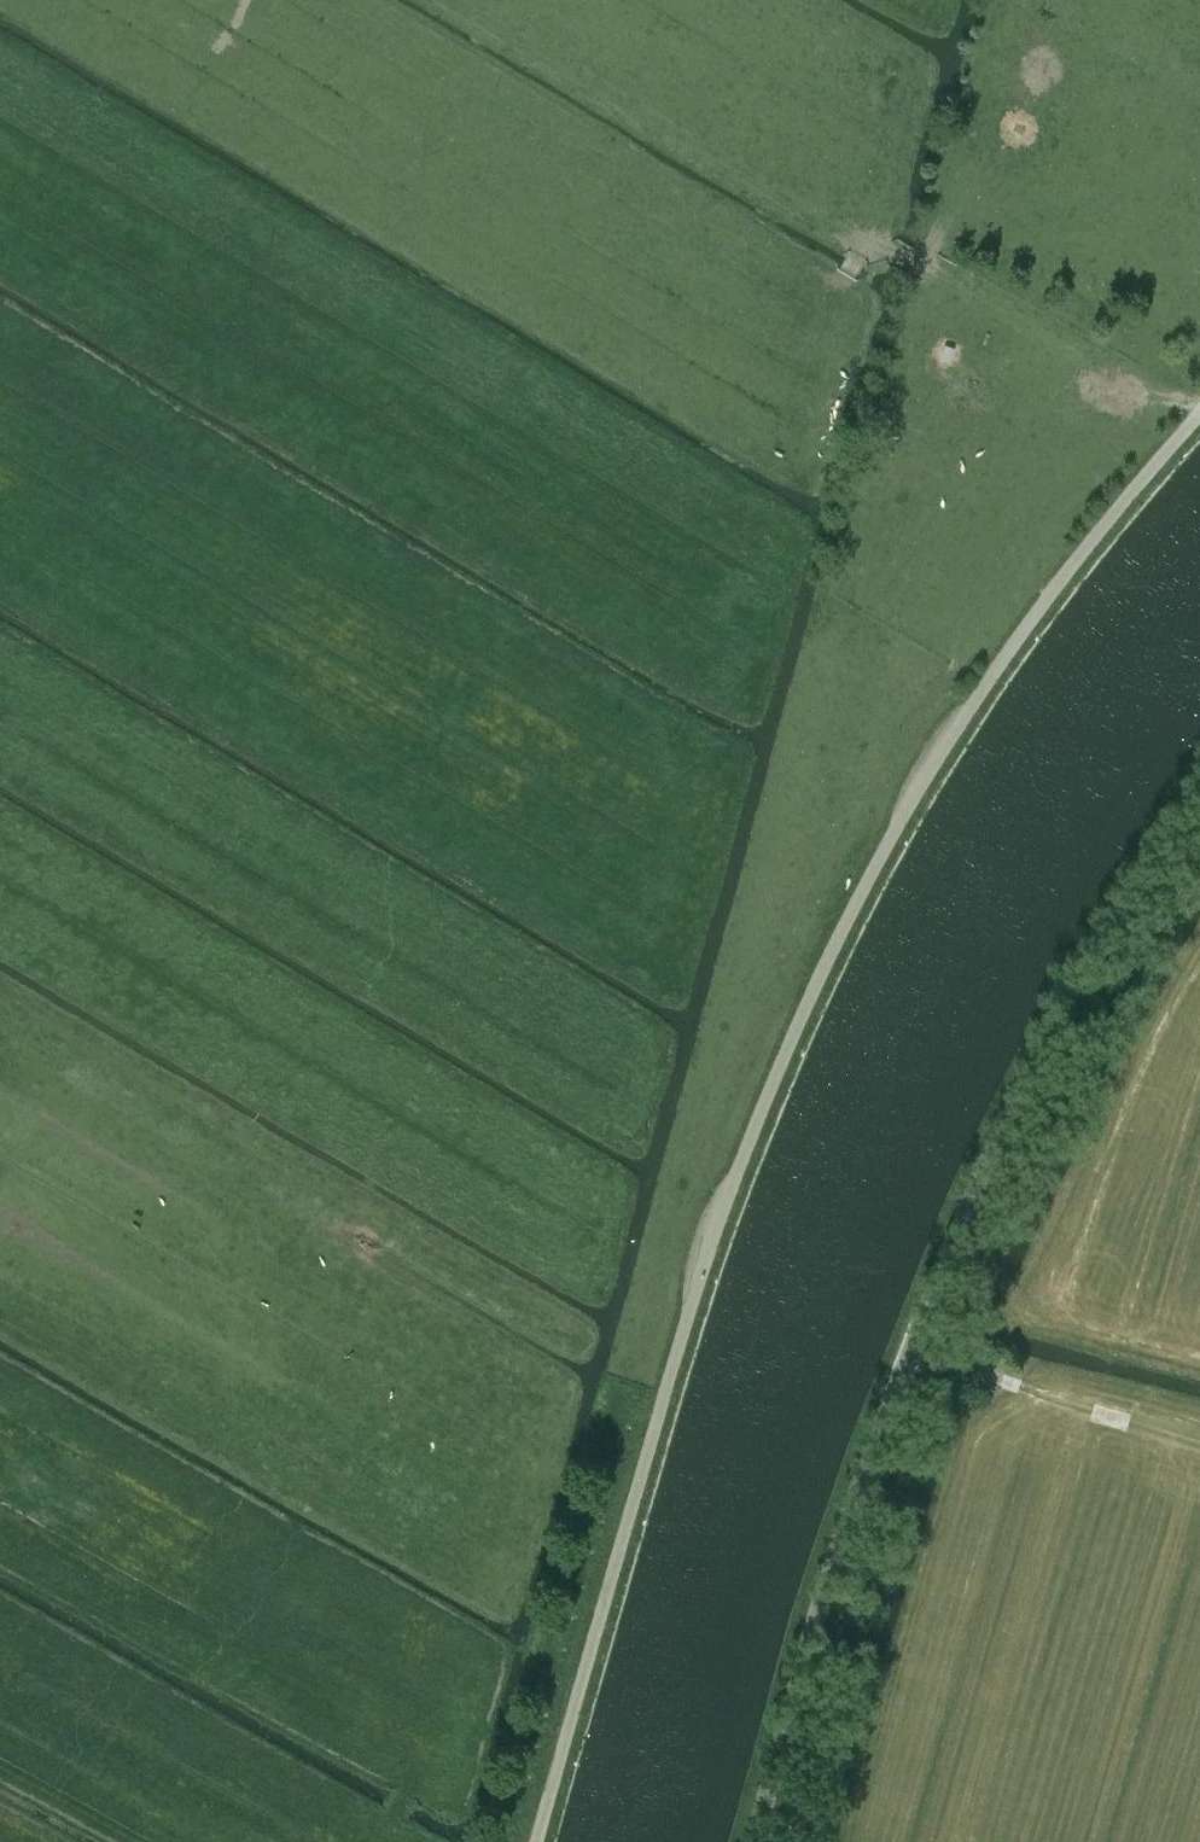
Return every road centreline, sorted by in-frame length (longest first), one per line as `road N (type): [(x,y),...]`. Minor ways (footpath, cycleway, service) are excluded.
road 1 (unclassified): [(752,1841),(854,1505),(997,1144),(1166,828),(1199,785)]
road 2 (track): [(1199,403),(1161,396),(886,249),(864,248),(845,278)]

